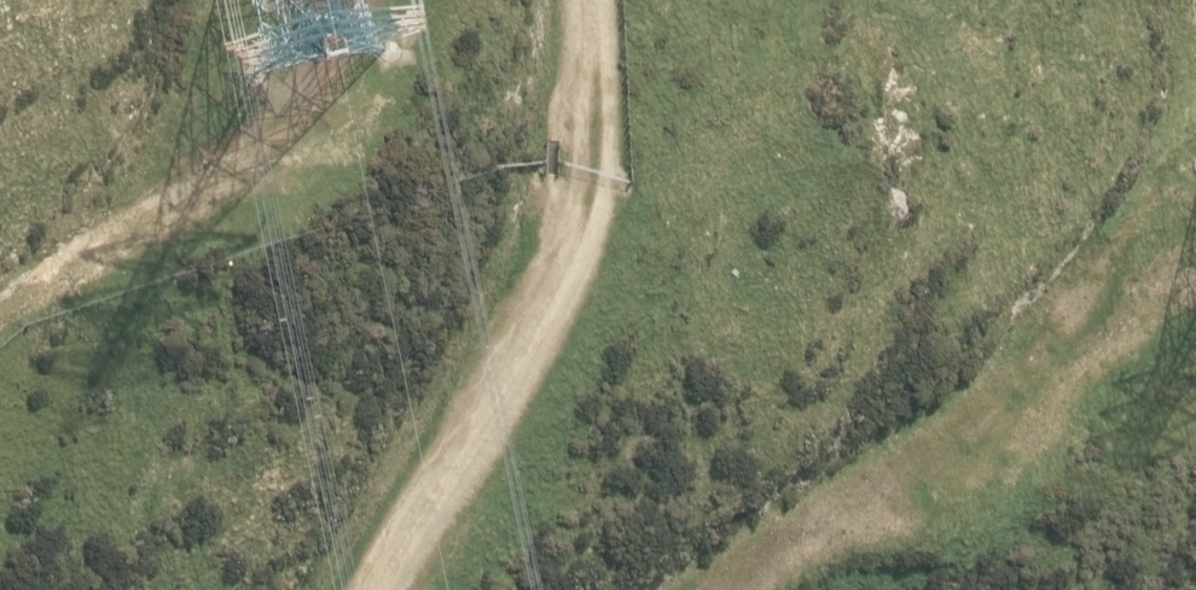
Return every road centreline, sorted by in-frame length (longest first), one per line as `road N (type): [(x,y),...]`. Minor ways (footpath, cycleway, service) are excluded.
road 1 (track): [(364,589),(554,291),(588,193),(598,54),(593,0)]
road 2 (track): [(711,589),(913,458),(1041,356),(1150,240)]
road 3 (track): [(0,309),(99,249),(272,173),(369,115),(404,0)]

